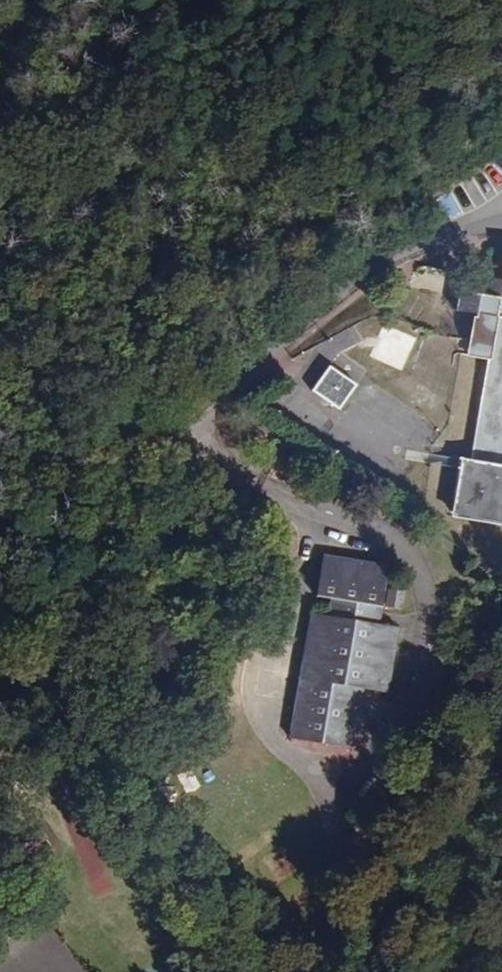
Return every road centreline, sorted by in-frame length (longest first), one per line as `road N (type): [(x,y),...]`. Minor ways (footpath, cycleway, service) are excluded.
road 1 (residential): [(0,515),(119,483),(373,277),(473,221),(501,218)]

